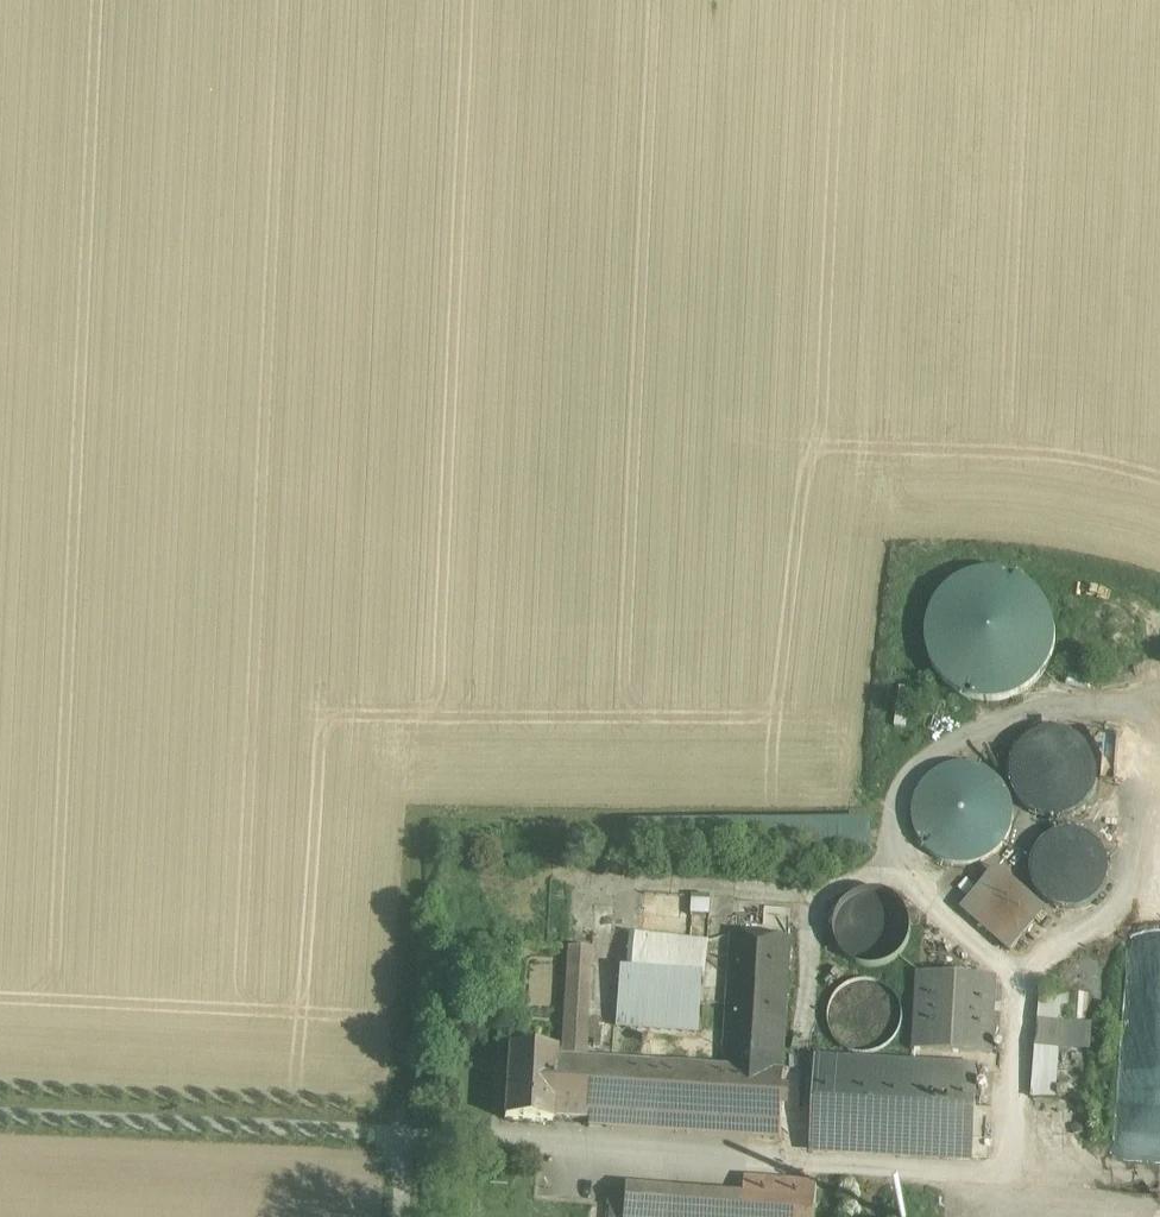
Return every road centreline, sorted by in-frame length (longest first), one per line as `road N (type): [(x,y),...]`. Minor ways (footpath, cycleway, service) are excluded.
road 1 (track): [(1159,1190),(856,1173)]

